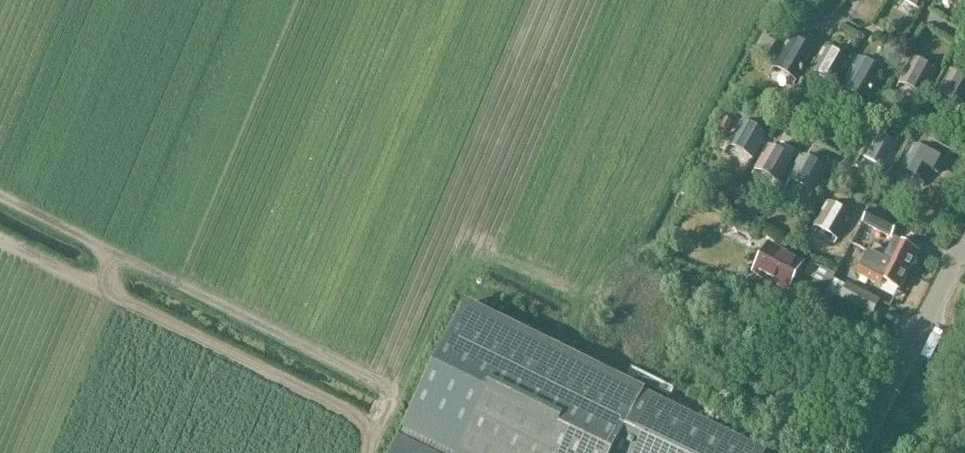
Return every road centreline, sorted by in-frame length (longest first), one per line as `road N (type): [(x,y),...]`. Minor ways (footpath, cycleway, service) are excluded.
road 1 (unclassified): [(856,452),(964,234)]

